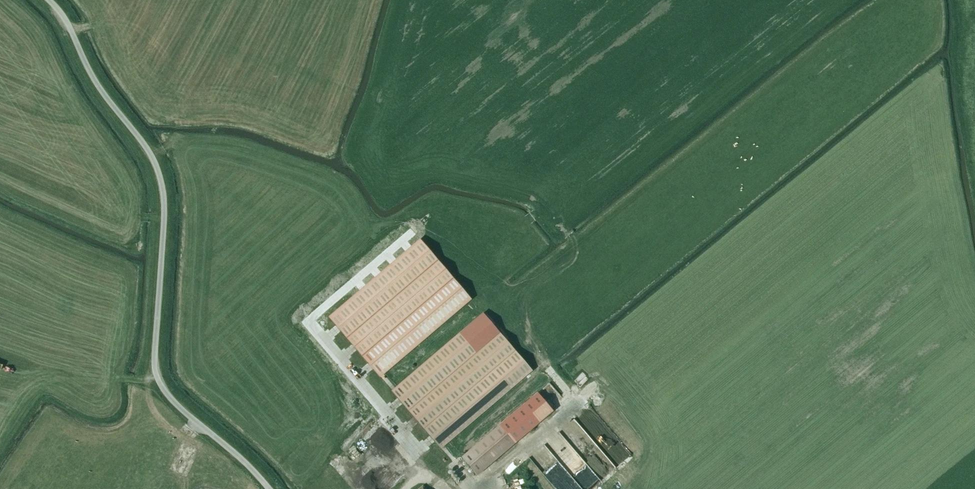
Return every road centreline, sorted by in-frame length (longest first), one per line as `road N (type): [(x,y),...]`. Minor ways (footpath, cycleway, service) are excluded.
road 1 (unclassified): [(269,488),(159,380),(168,210),(162,174),(94,84),(72,29),(49,0)]

